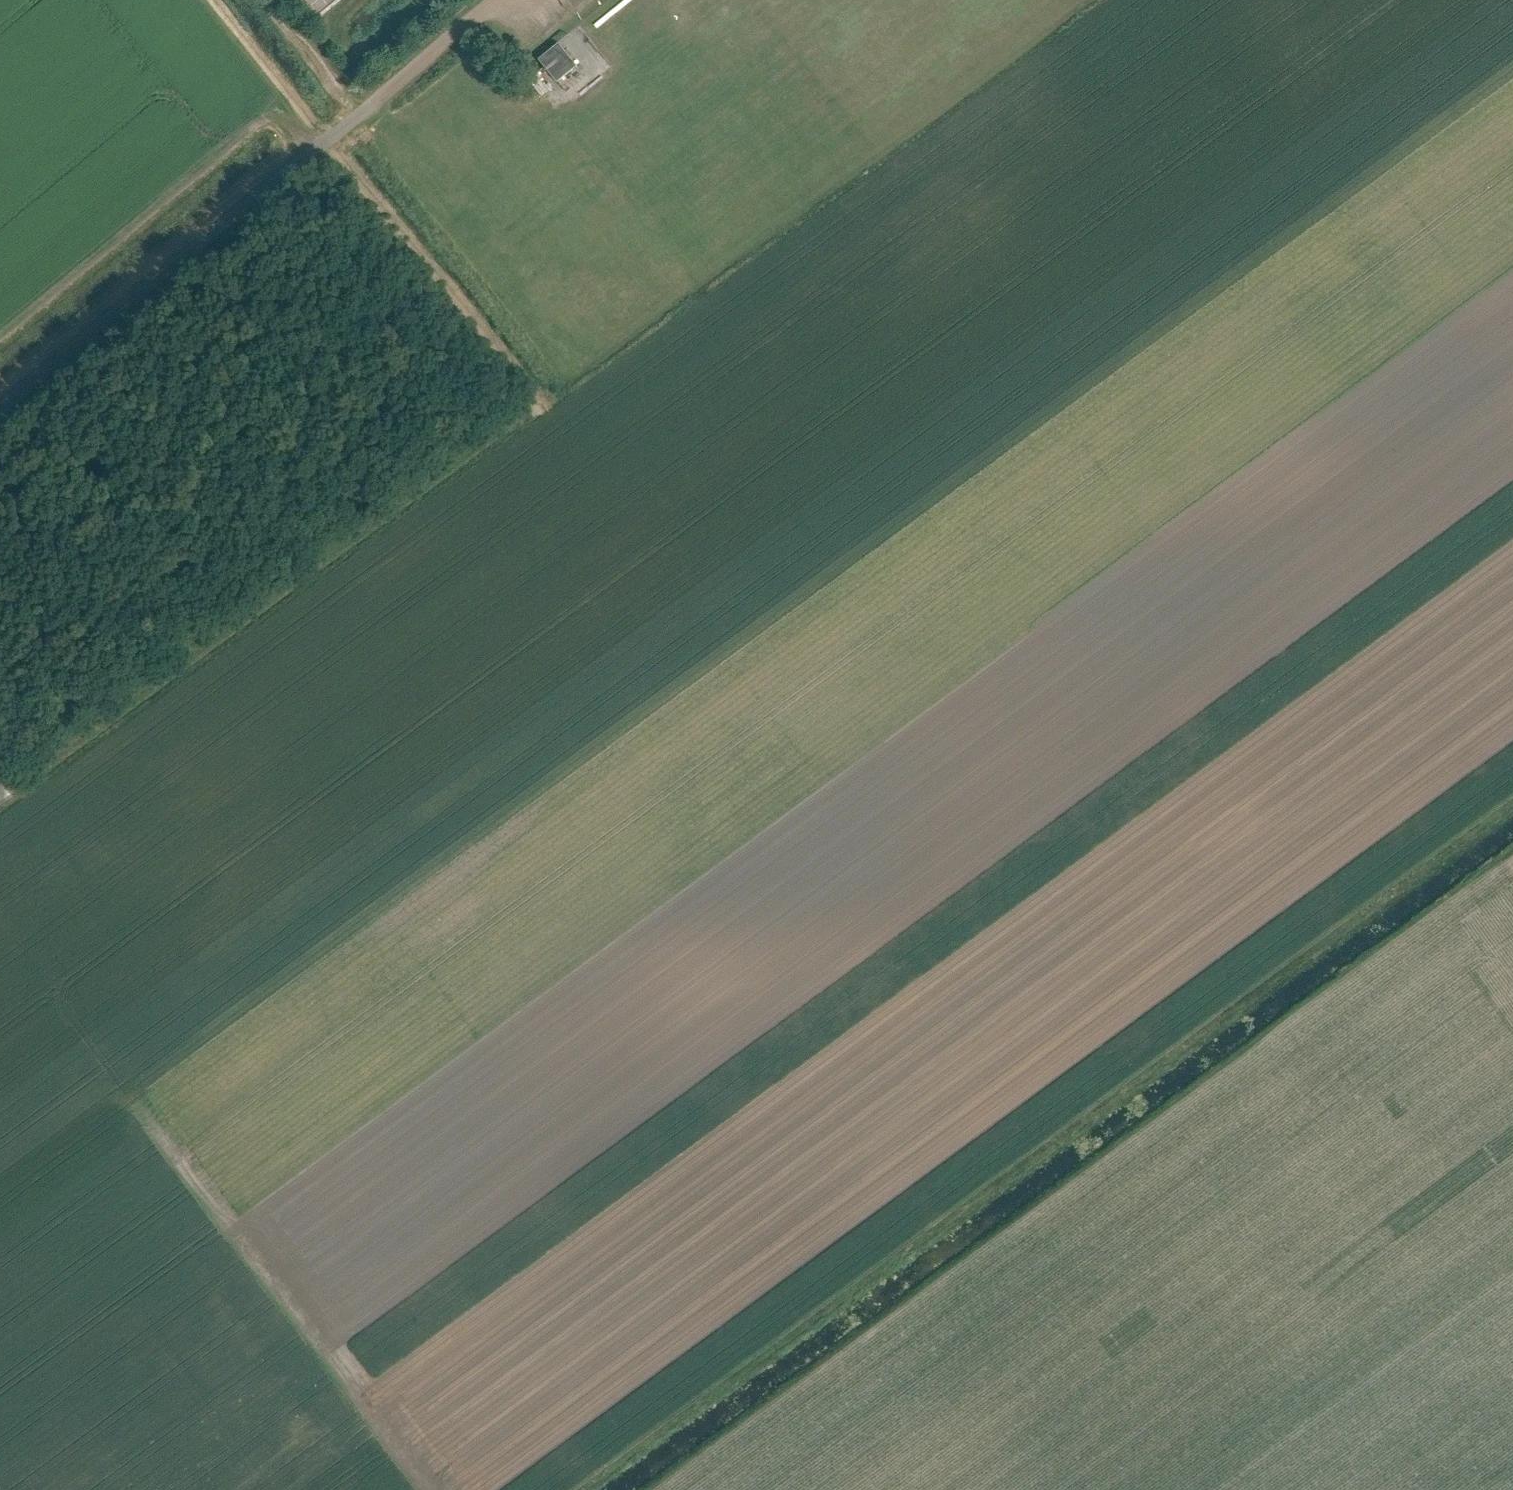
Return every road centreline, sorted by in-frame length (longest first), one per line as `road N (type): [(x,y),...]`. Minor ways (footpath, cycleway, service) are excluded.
road 1 (unclassified): [(0,410),(360,114)]
road 2 (track): [(360,114),(496,0)]

